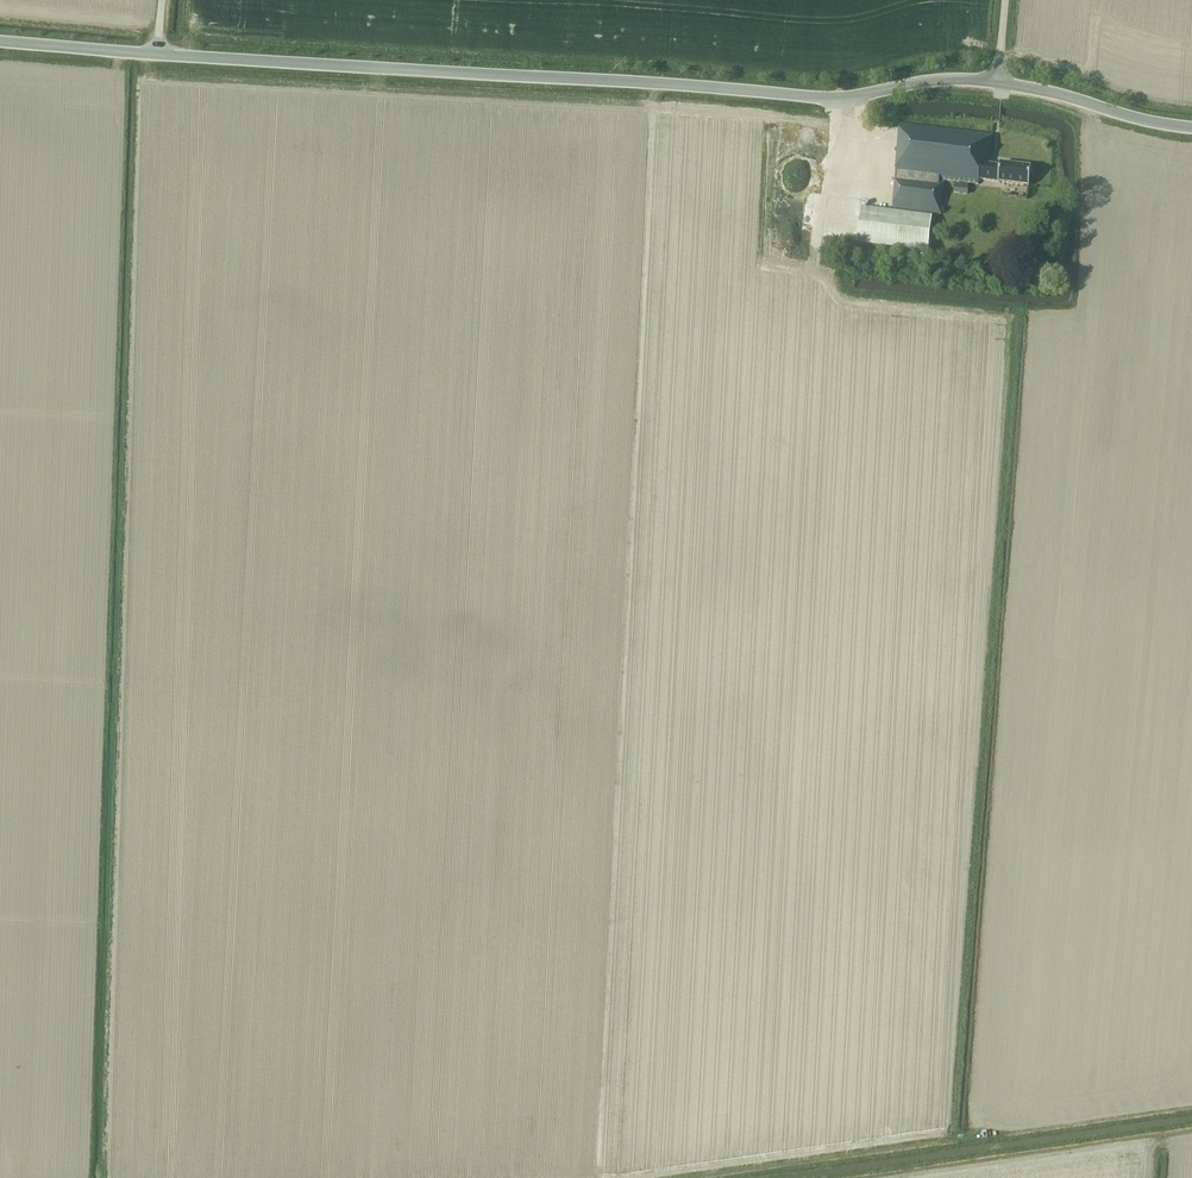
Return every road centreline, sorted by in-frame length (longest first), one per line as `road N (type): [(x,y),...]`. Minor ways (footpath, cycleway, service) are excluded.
road 1 (unclassified): [(0,40),(824,95),(935,78),(997,80),(1191,128)]

